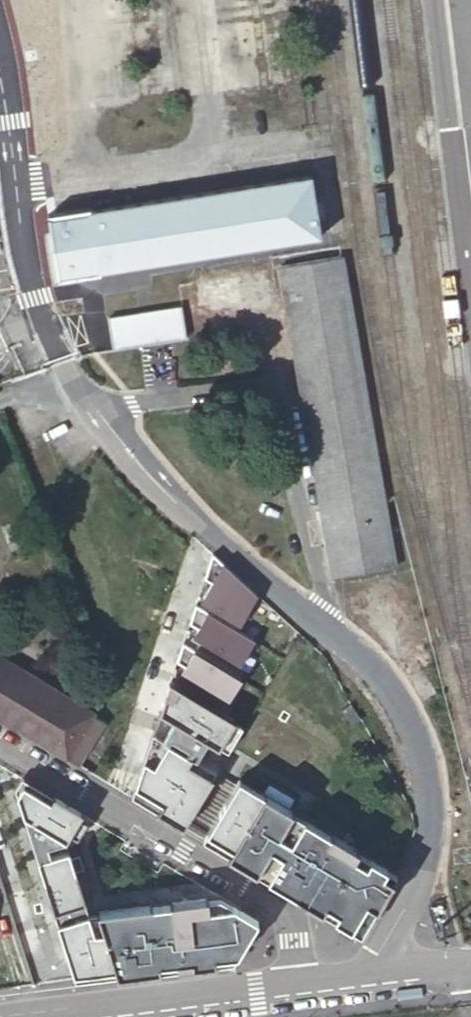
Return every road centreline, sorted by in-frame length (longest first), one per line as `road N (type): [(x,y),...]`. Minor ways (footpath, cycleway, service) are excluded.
road 1 (unclassified): [(0,732),(290,918),(301,986)]
road 2 (residential): [(301,986),(25,1016)]
road 3 (residential): [(301,986),(470,963)]

